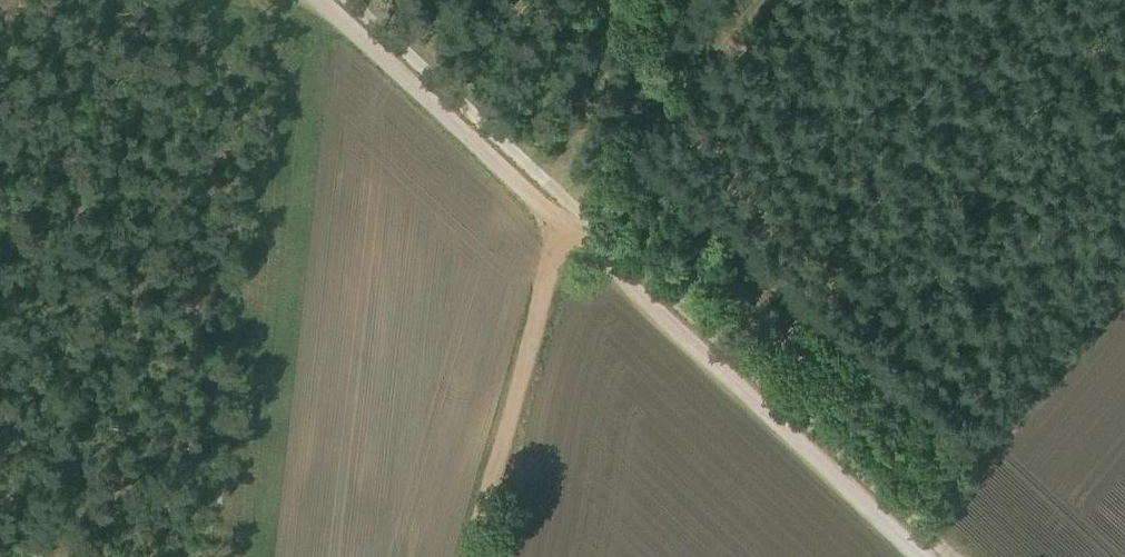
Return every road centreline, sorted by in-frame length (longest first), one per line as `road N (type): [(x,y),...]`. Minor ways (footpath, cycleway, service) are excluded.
road 1 (track): [(562,222),(932,556)]
road 2 (track): [(465,556),(562,222)]
road 3 (track): [(322,0),(562,222)]
road 4 (track): [(764,0),(631,146),(606,161)]
road 5 (track): [(559,194),(618,0)]
road 6 (track): [(606,161),(670,0)]

